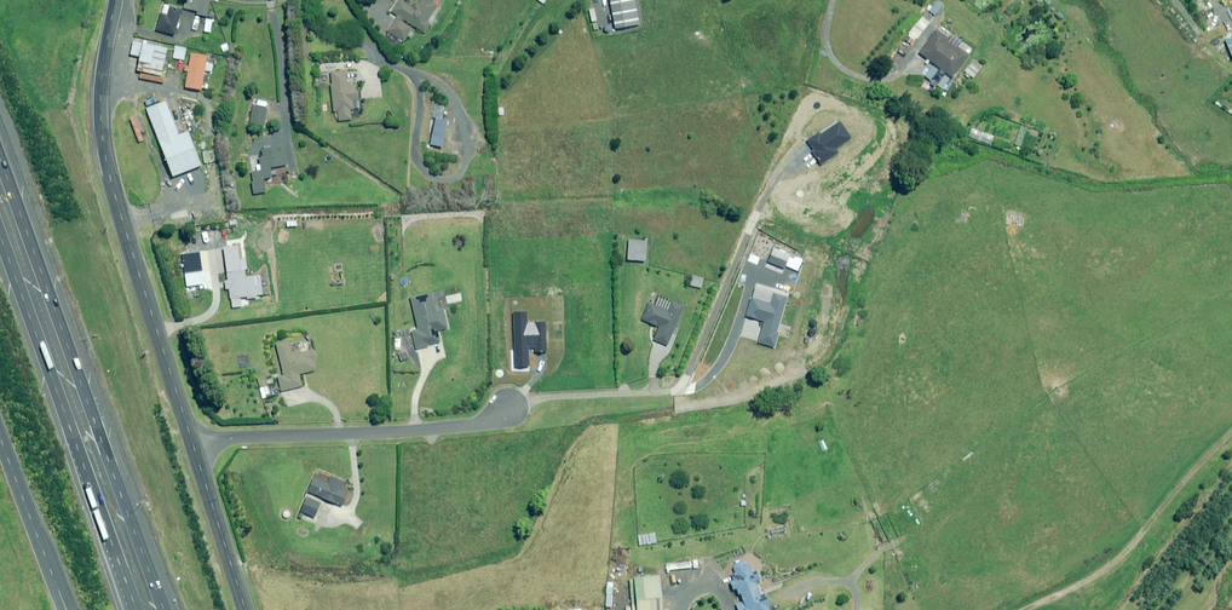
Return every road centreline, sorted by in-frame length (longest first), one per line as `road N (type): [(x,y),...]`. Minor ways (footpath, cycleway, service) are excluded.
road 1 (unclassified): [(194,445),(106,159),(101,77),(116,0)]
road 2 (motorway): [(0,185),(156,609)]
road 3 (motorway): [(134,609),(0,235)]
road 4 (residential): [(510,409),(475,425),(194,445)]
road 5 (unclassified): [(0,436),(66,609)]
road 6 (unclassified): [(243,609),(194,445)]

